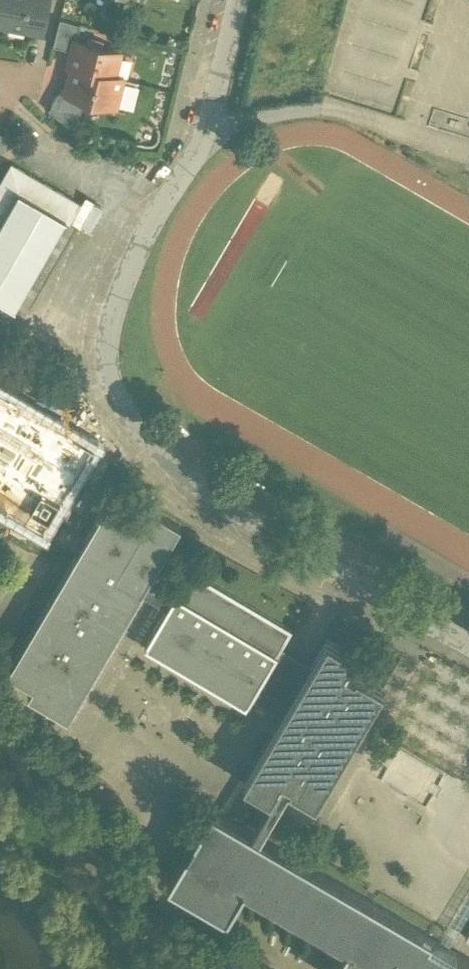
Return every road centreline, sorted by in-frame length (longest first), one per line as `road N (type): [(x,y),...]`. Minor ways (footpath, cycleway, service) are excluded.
road 1 (residential): [(468,644),(186,474),(137,427),(113,385),(108,344),(117,300),(206,130),(238,0)]

